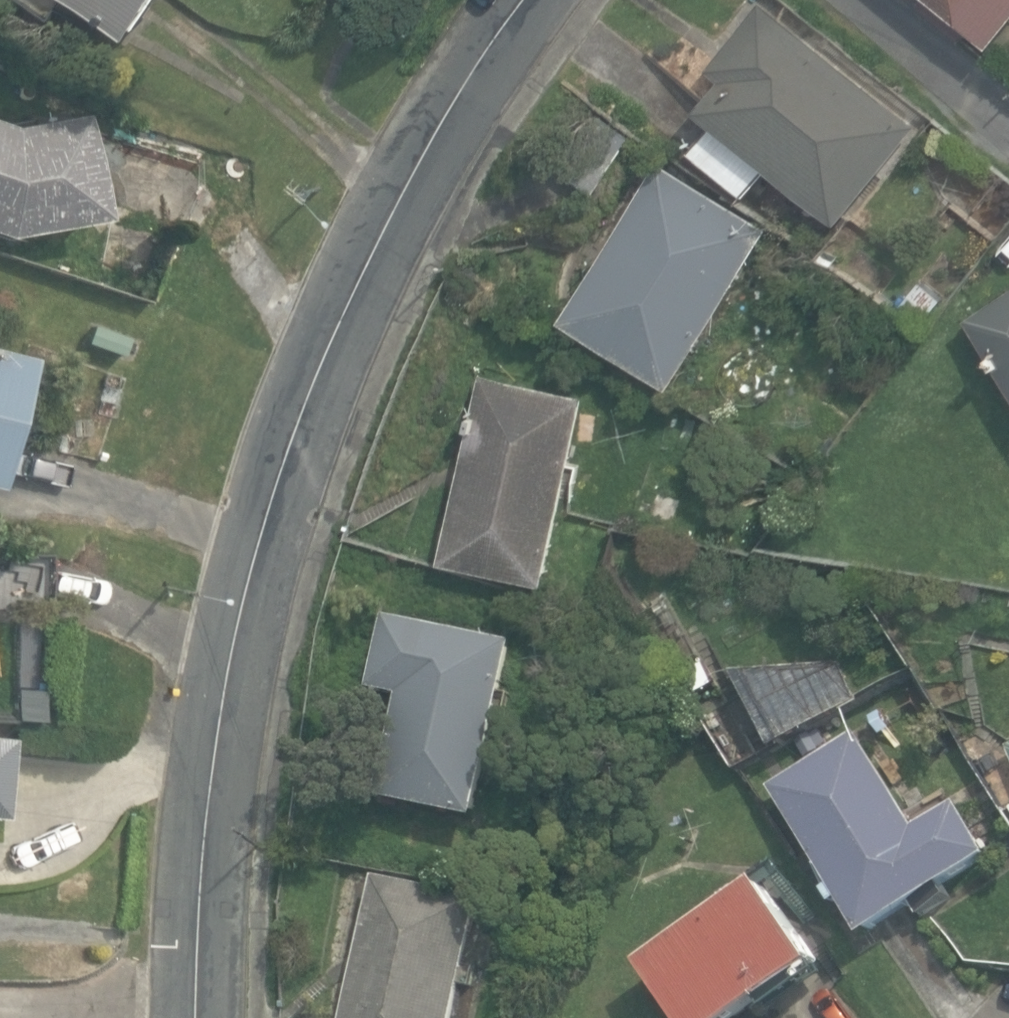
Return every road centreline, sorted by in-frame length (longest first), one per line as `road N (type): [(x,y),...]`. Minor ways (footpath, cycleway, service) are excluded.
road 1 (unclassified): [(523,0),(408,184),(285,468),(220,725),(197,1017)]

